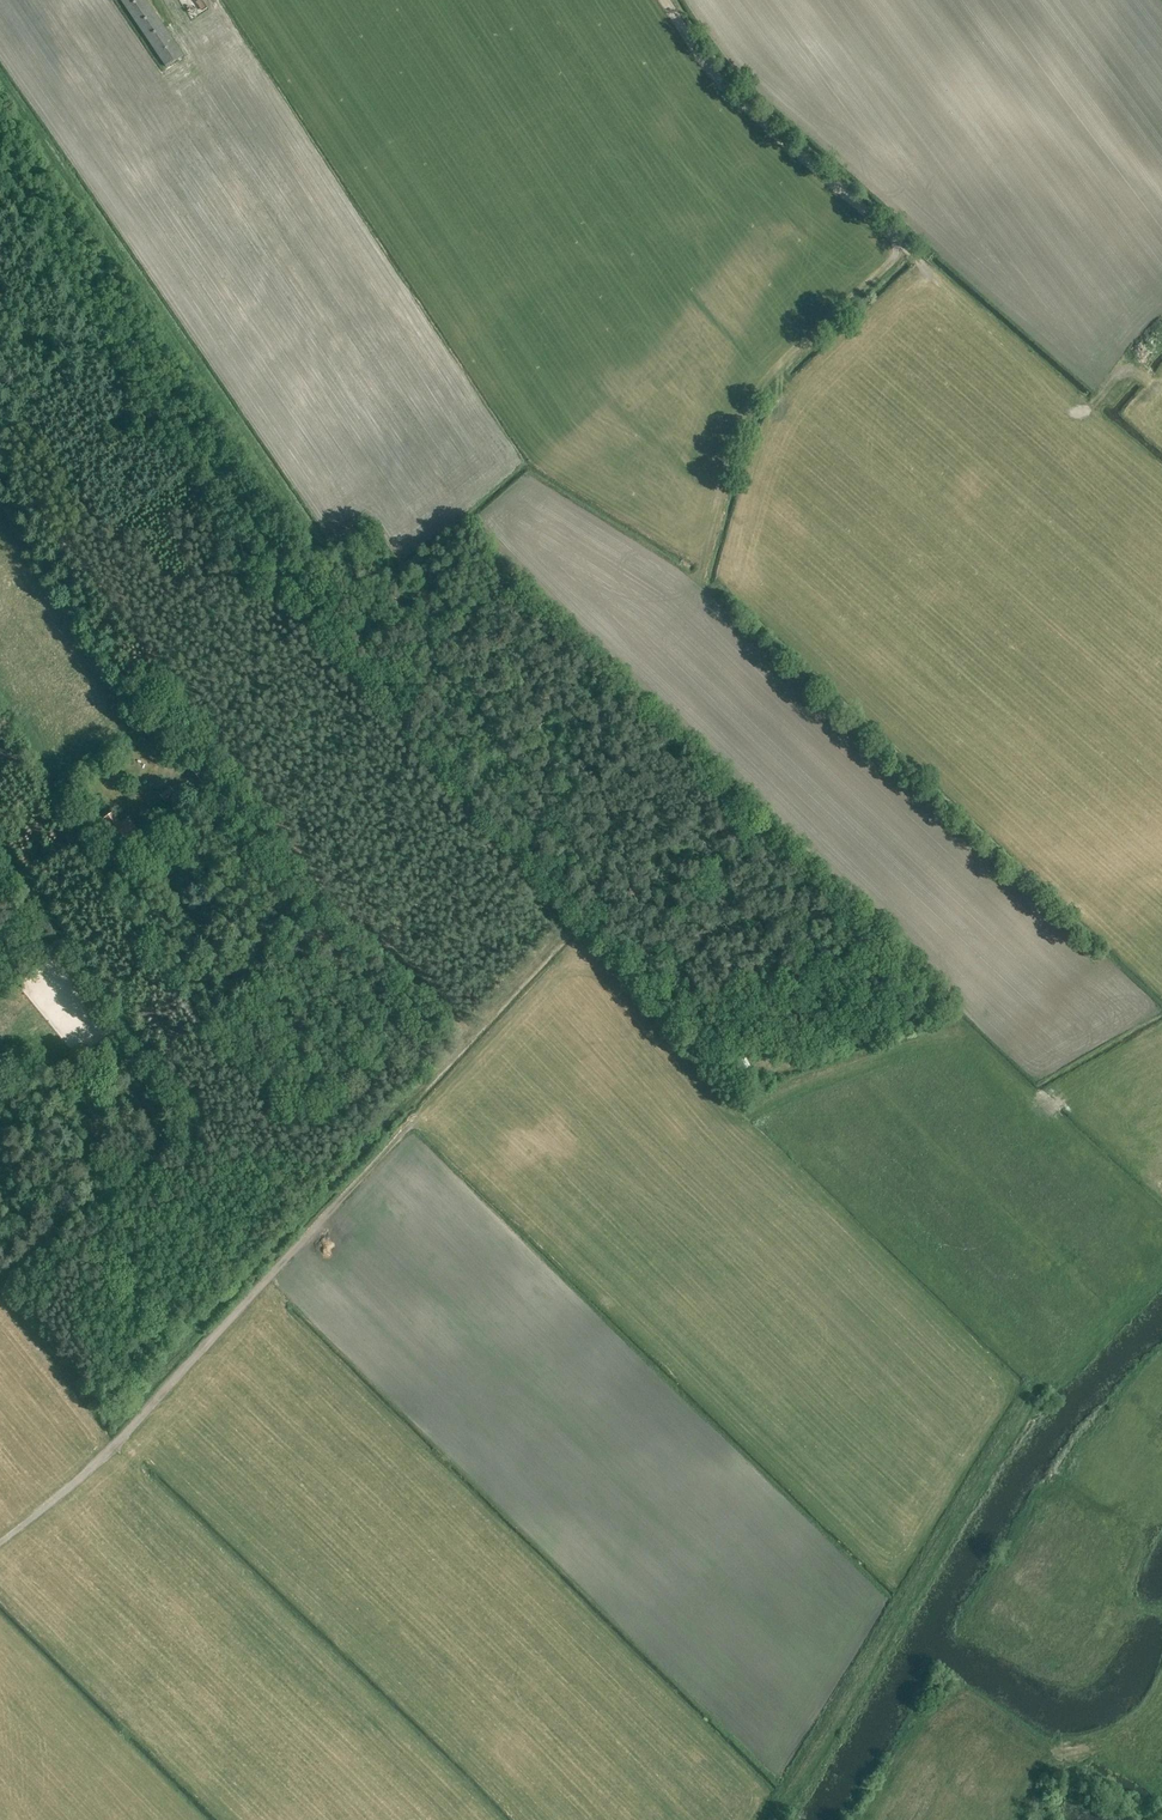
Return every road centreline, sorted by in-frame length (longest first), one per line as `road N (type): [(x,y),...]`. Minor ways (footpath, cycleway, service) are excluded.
road 1 (track): [(0,1543),(117,1445),(361,1178)]
road 2 (track): [(668,0),(715,69),(910,247)]
road 3 (track): [(0,490),(186,766)]

